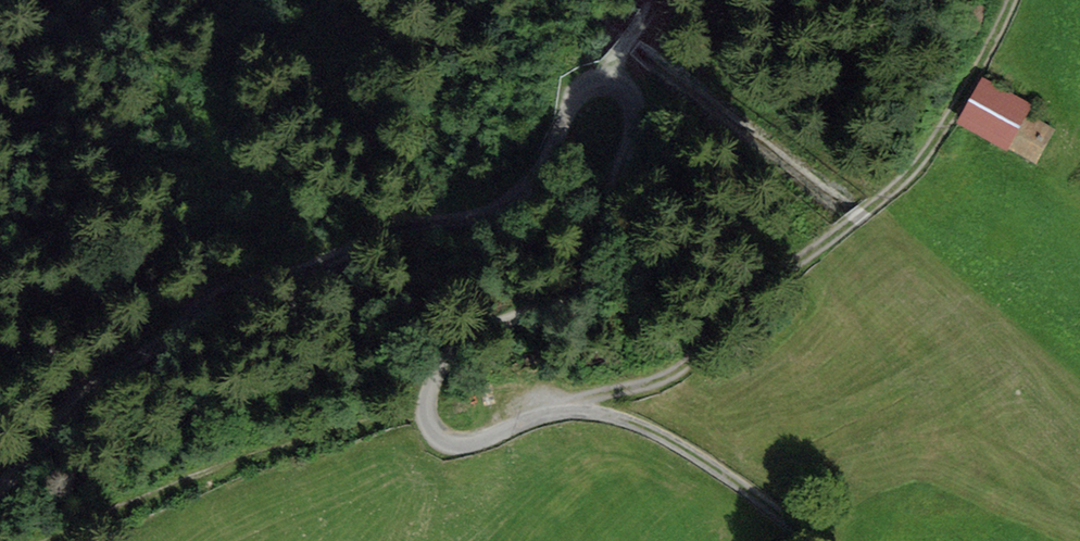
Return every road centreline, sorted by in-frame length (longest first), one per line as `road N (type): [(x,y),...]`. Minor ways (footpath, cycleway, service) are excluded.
road 1 (track): [(816,540),(654,428),(581,407),(558,408),(458,445),(430,423),(426,409),(441,368),(512,321),(580,297),(626,269),(642,237),(647,118),(634,92),(609,76),(594,77),(580,94),(542,171),(449,220),(341,255),(137,367),(0,484)]
road 2 (track): [(581,407),(585,399),(673,375),(894,189),(967,93),(1012,0)]

